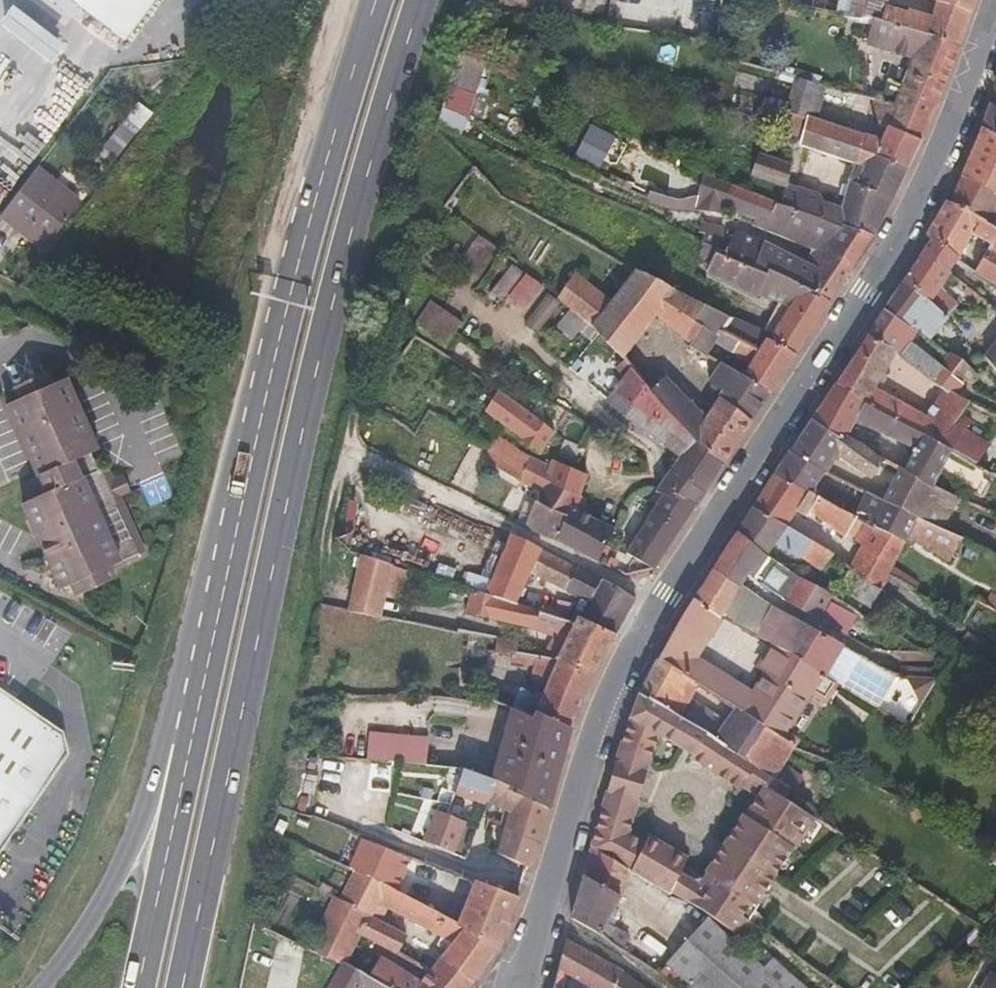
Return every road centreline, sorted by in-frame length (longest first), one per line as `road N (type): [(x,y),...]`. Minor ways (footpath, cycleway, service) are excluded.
road 1 (tertiary): [(995,4),(946,143),(895,245),(668,588),(605,710),(521,987)]
road 2 (primary): [(185,987),(341,269),(422,0)]
road 3 (primary): [(377,0),(310,227),(197,717)]
road 4 (primary): [(197,717),(157,768),(120,875),(41,987)]
road 5 (primary): [(197,717),(139,987)]

